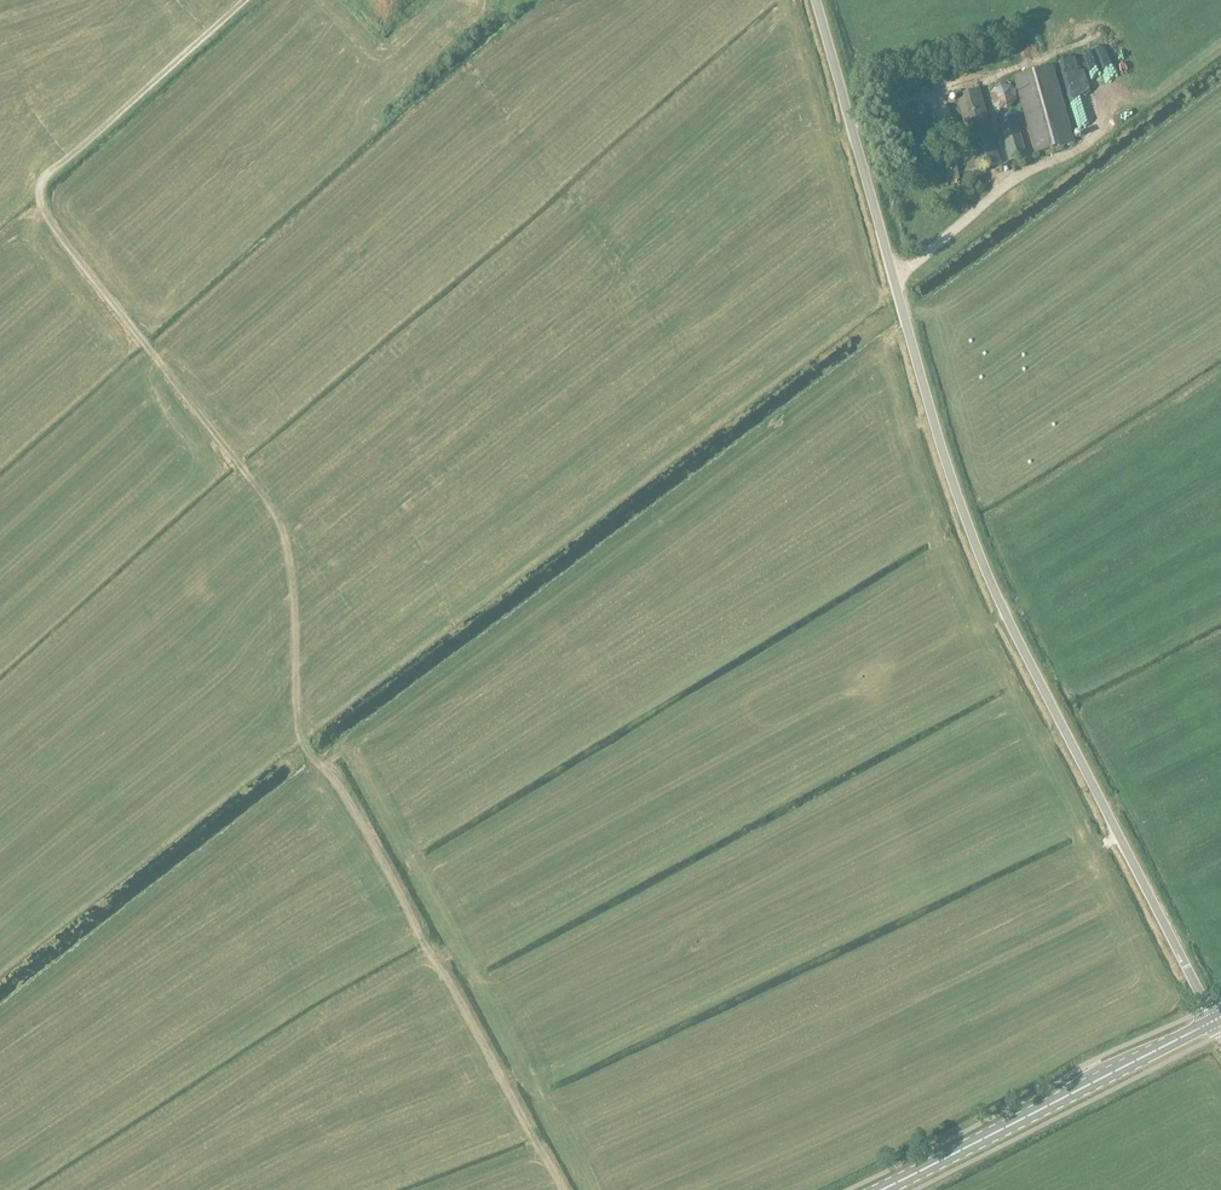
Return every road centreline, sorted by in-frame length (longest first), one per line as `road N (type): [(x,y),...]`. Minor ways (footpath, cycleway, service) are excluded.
road 1 (unclassified): [(1213,1021),(977,549),(815,0)]
road 2 (primary): [(881,1189),(1213,1021)]

